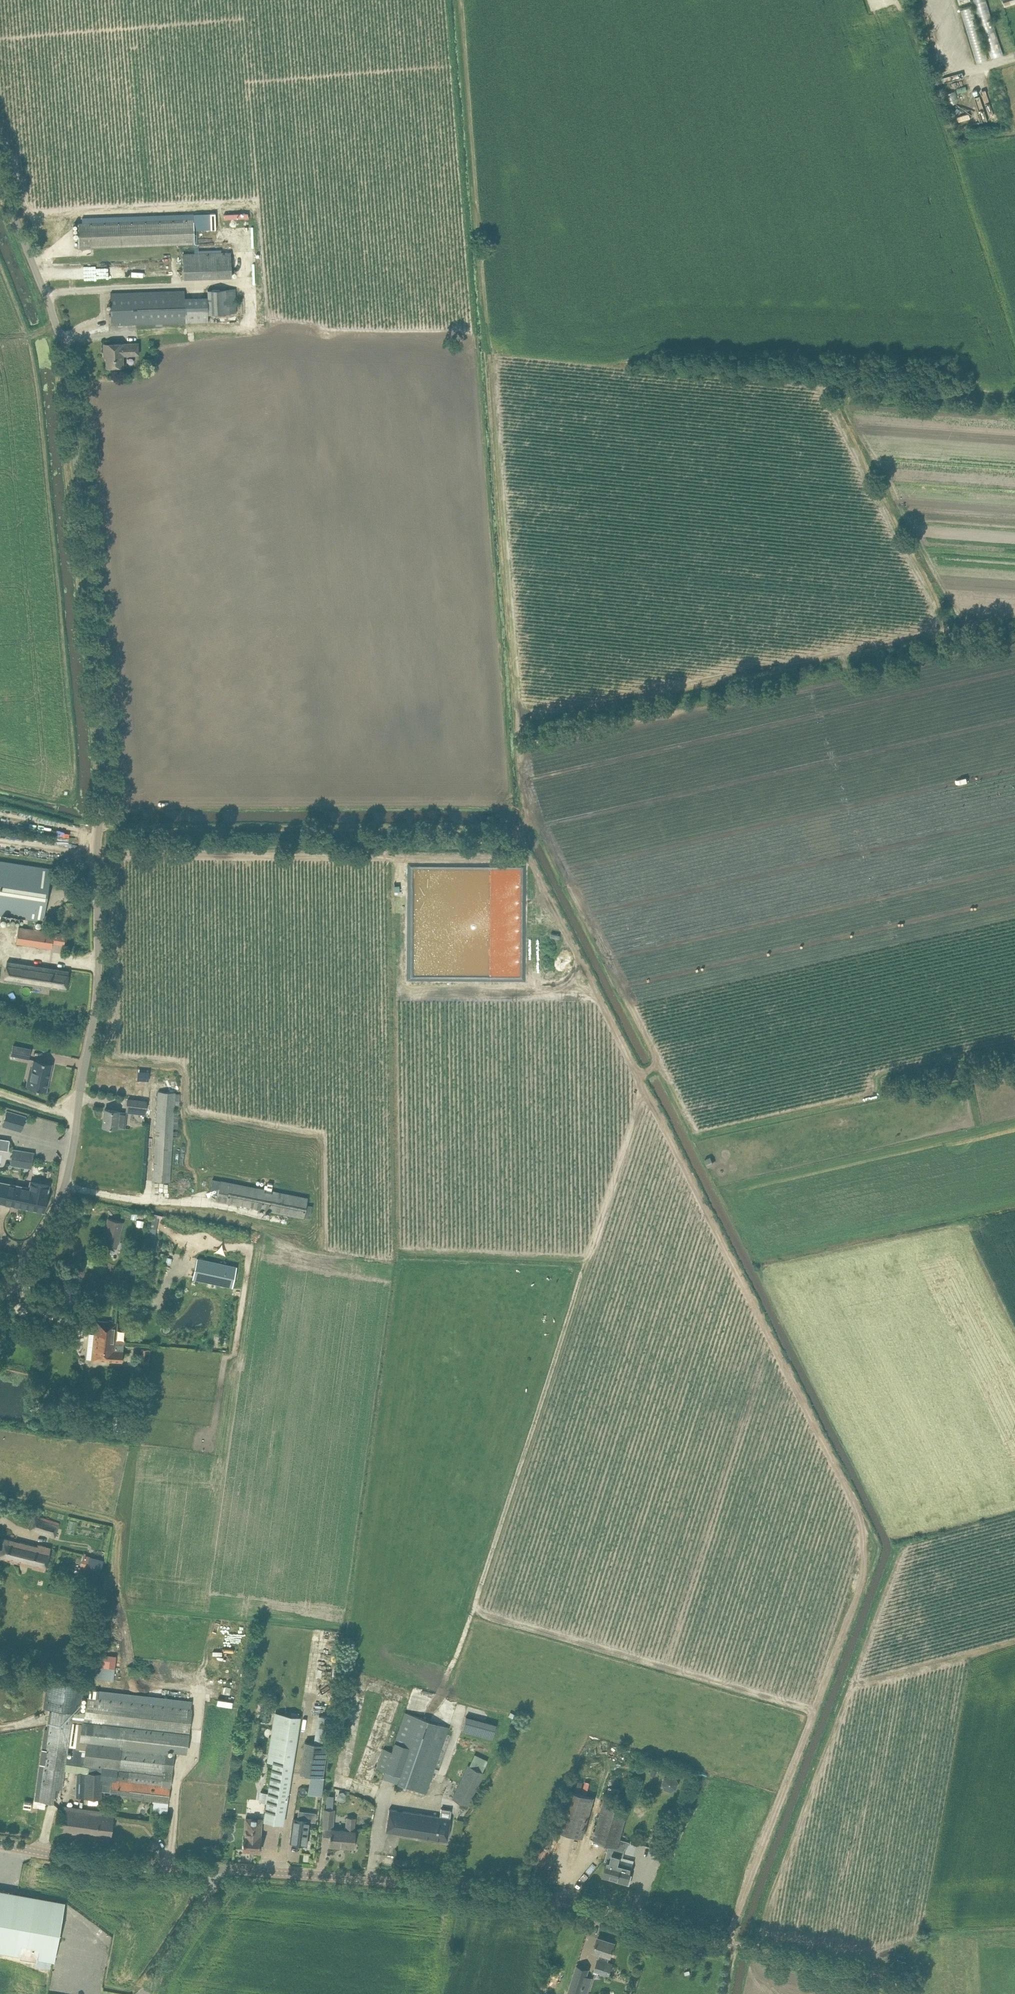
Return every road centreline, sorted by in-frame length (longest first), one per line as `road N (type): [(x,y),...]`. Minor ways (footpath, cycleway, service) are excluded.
road 1 (unclassified): [(0,1302),(68,1183),(98,983),(91,864),(104,784),(100,663),(57,343),(0,190)]
road 2 (tertiary): [(223,1868),(519,1892),(867,1975),(899,1993)]
road 3 (tertiary): [(0,1845),(107,1864),(223,1868)]
road 4 (unclassified): [(151,1993),(223,1868)]

